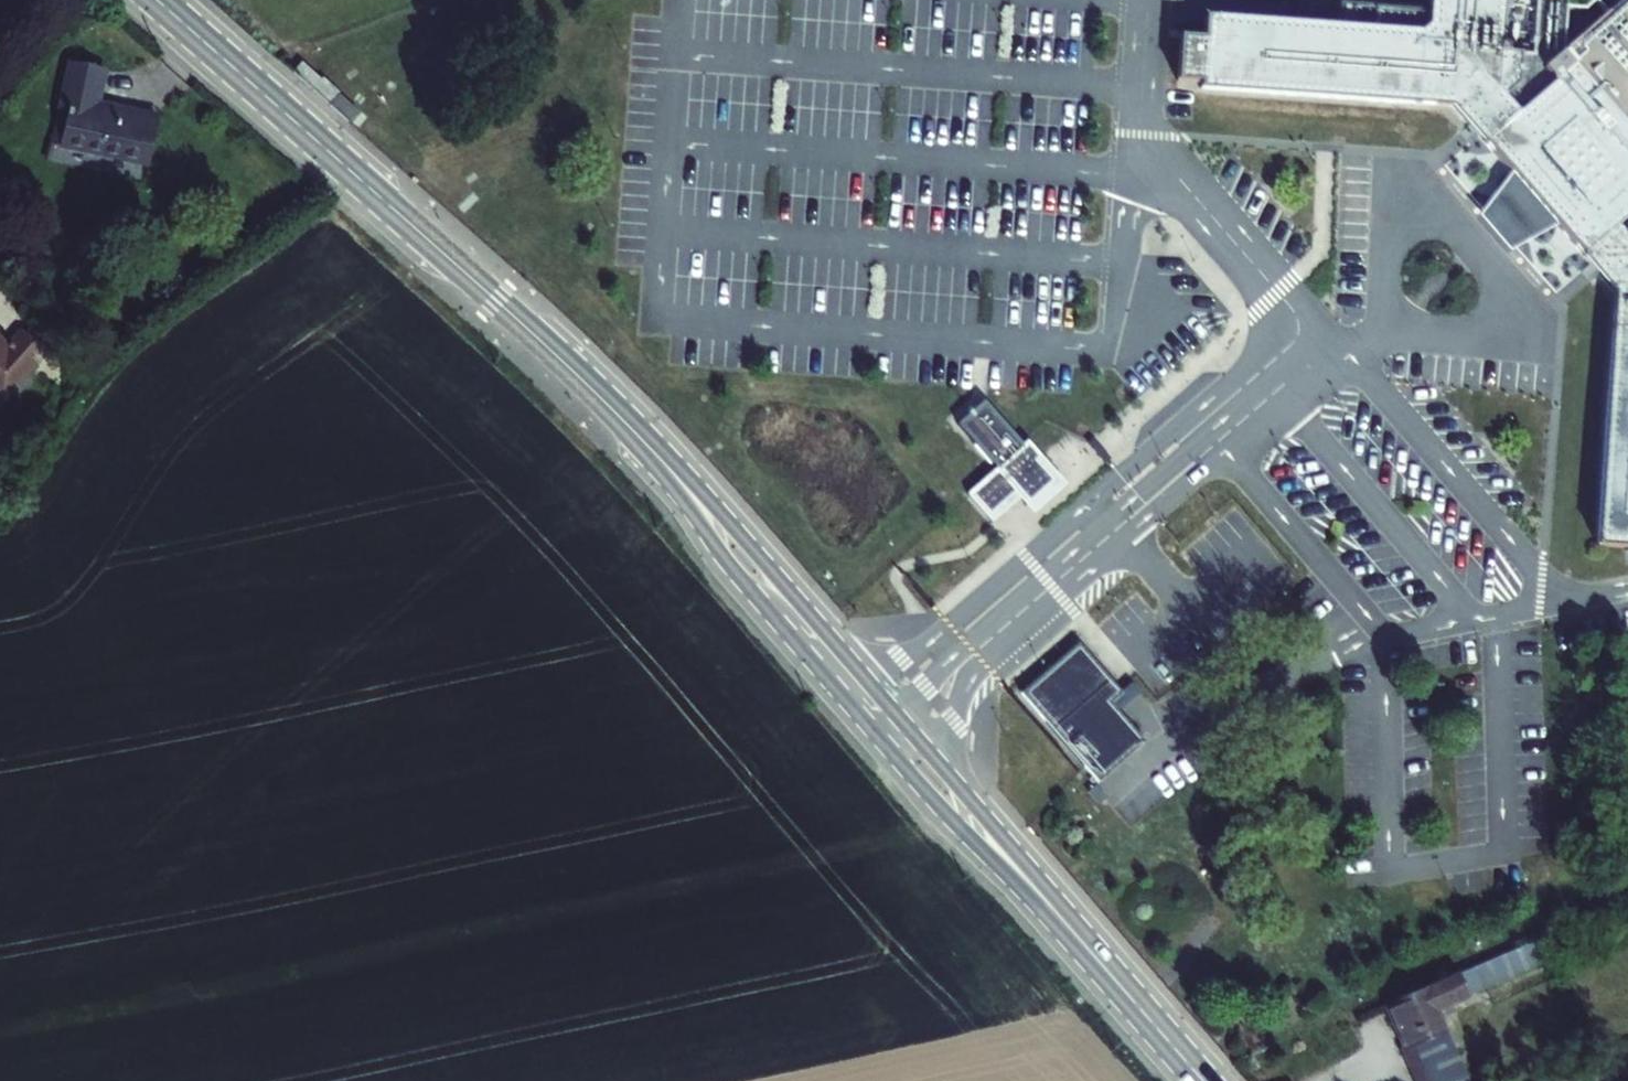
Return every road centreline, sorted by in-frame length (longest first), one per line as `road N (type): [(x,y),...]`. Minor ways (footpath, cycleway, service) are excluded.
road 1 (secondary): [(1204,1080),(653,451),(162,0)]

